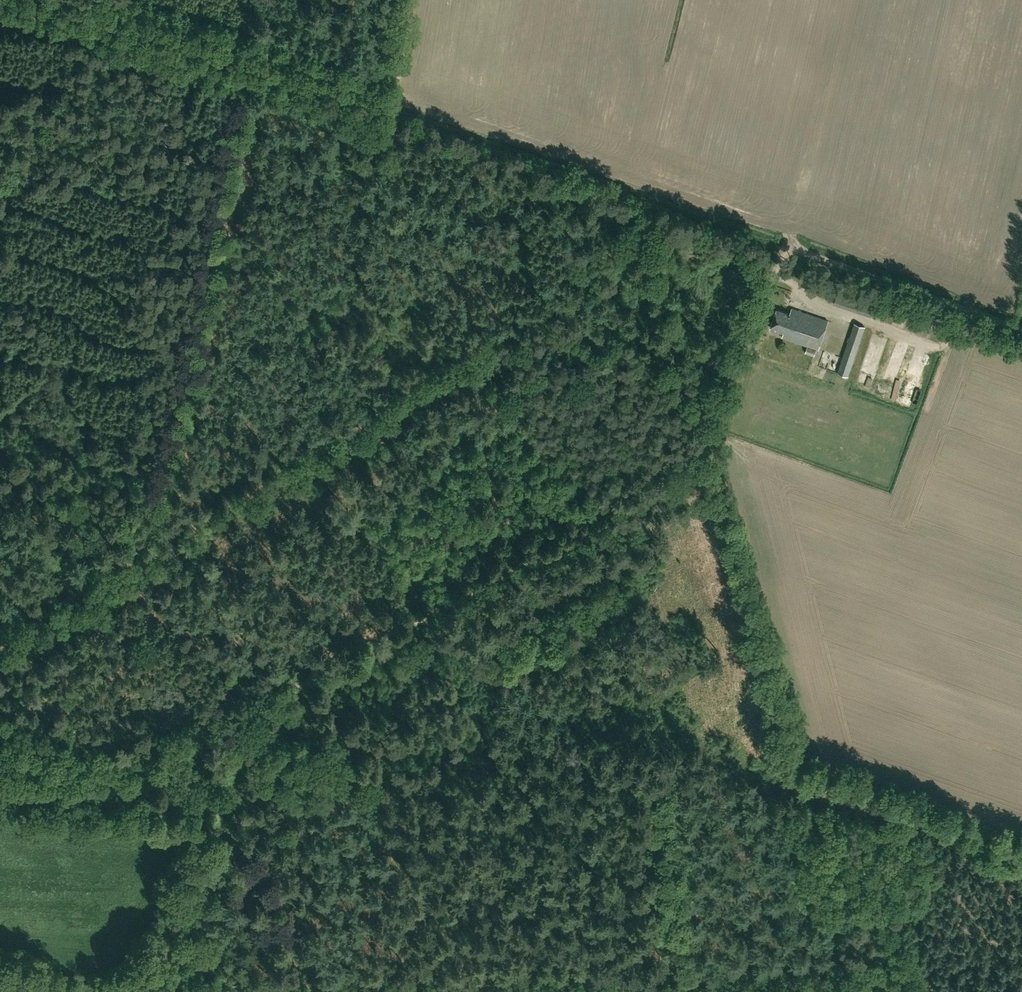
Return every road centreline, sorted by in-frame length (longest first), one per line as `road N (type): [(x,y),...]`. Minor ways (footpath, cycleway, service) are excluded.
road 1 (track): [(0,140),(453,300),(472,323),(469,340),(367,409),(0,637)]
road 2 (track): [(0,795),(264,800),(791,774),(906,965),(911,991)]
road 3 (track): [(181,801),(243,723),(320,659),(702,463),(777,246)]
road 4 (track): [(35,0),(785,249)]
road 5 (unclassified): [(1021,329),(785,249)]
road 6 (track): [(227,801),(306,991)]

